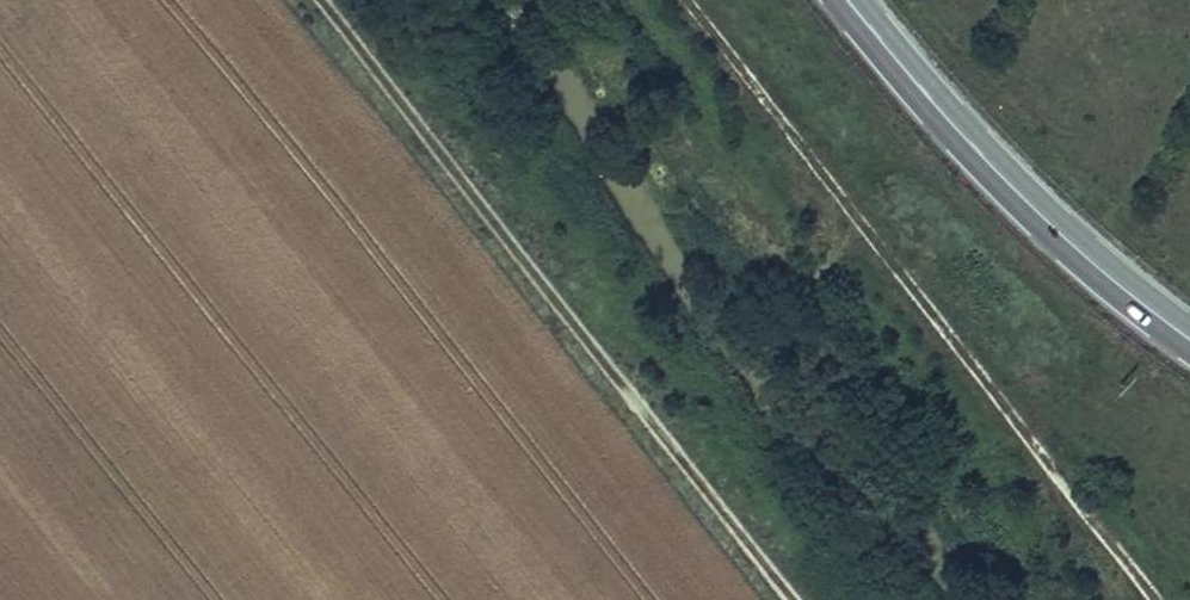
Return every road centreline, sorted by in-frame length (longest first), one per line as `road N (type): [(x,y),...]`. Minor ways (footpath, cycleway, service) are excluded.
road 1 (track): [(1156,599),(680,0)]
road 2 (track): [(793,599),(327,0)]
road 3 (primary): [(1189,340),(1048,226),(936,111),(850,0)]

